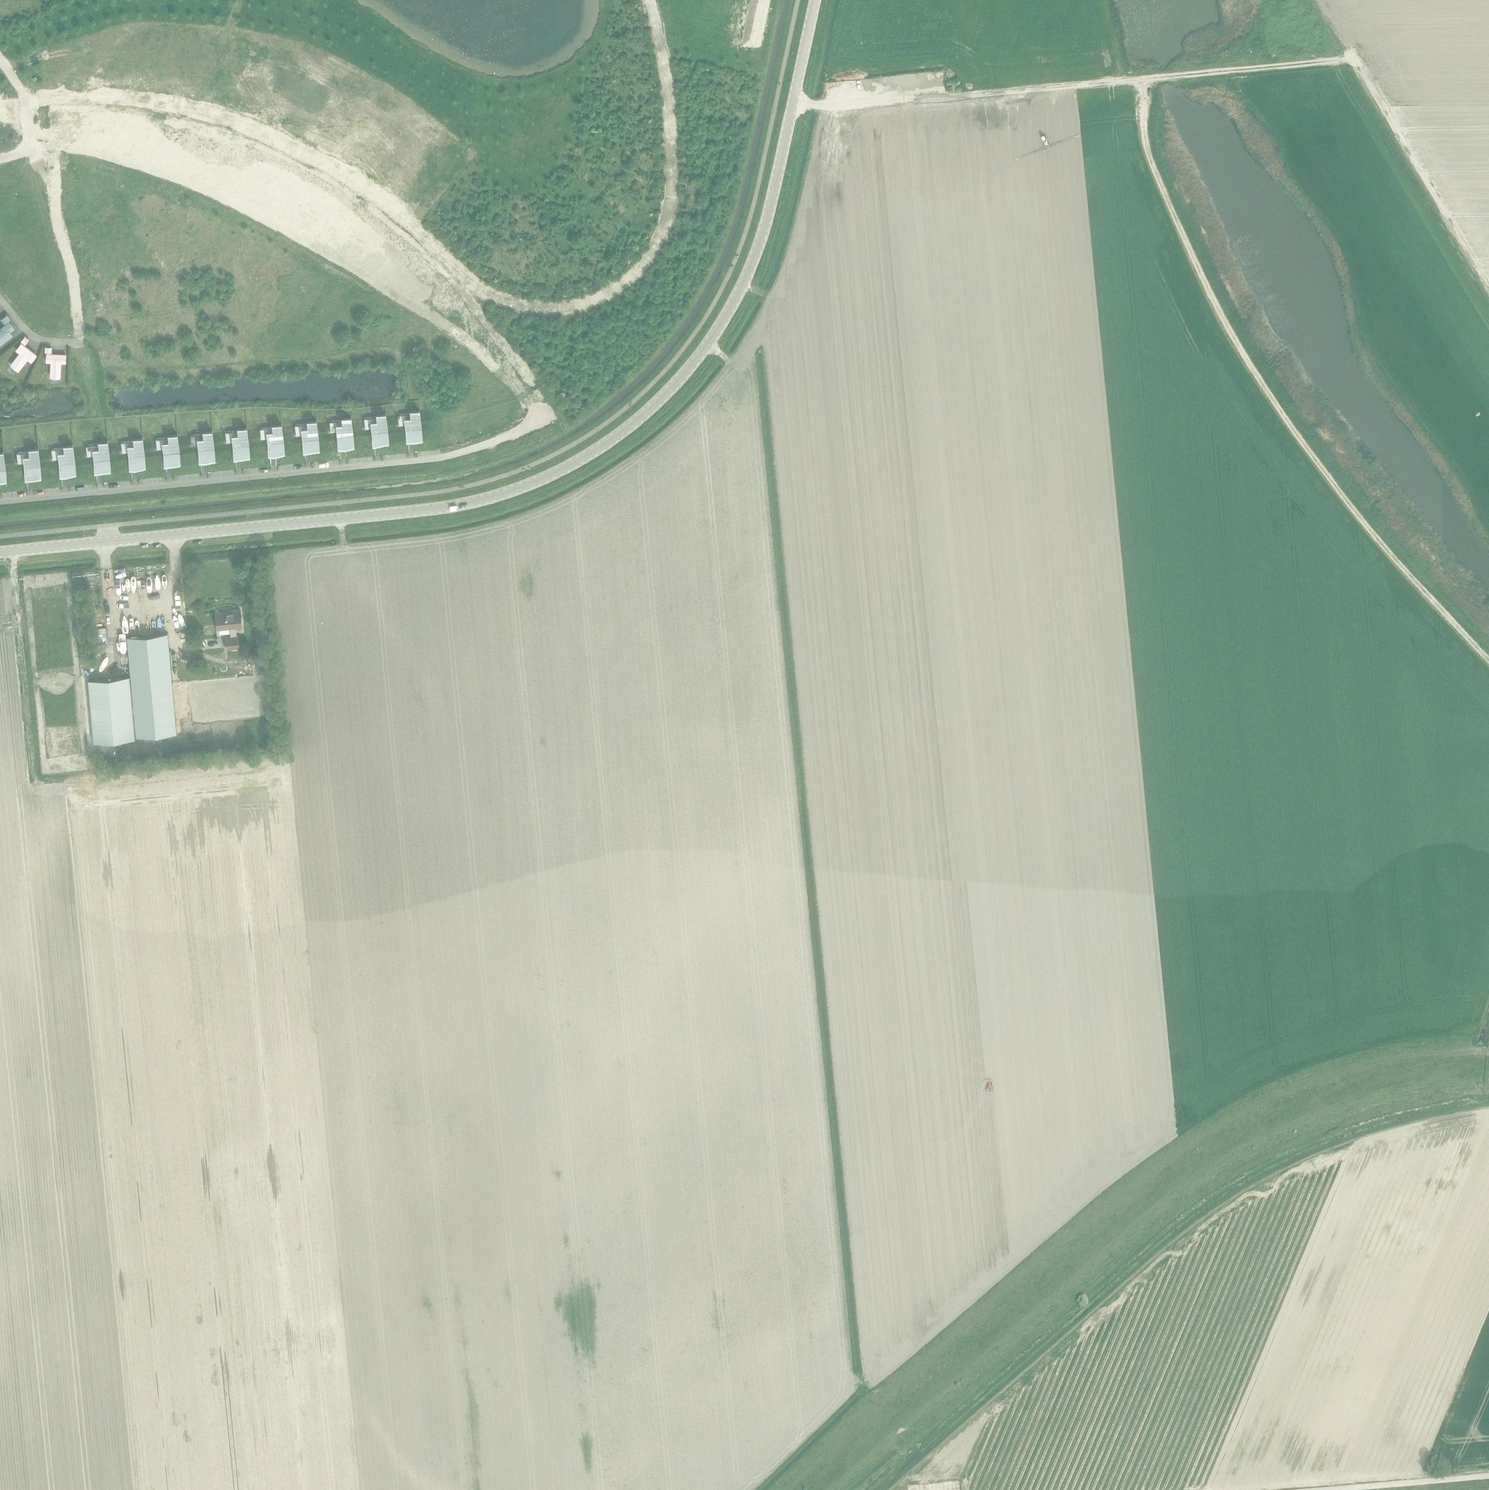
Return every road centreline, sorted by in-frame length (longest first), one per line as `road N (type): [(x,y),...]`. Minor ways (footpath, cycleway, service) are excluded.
road 1 (tertiary): [(0,552),(464,505),(519,489),(597,450),(680,380),(738,295),(767,223),(813,0)]
road 2 (track): [(1141,79),(1153,164),(1238,344),(1320,465),(1488,659)]
road 3 (unclassified): [(1306,1489),(1488,1474)]

